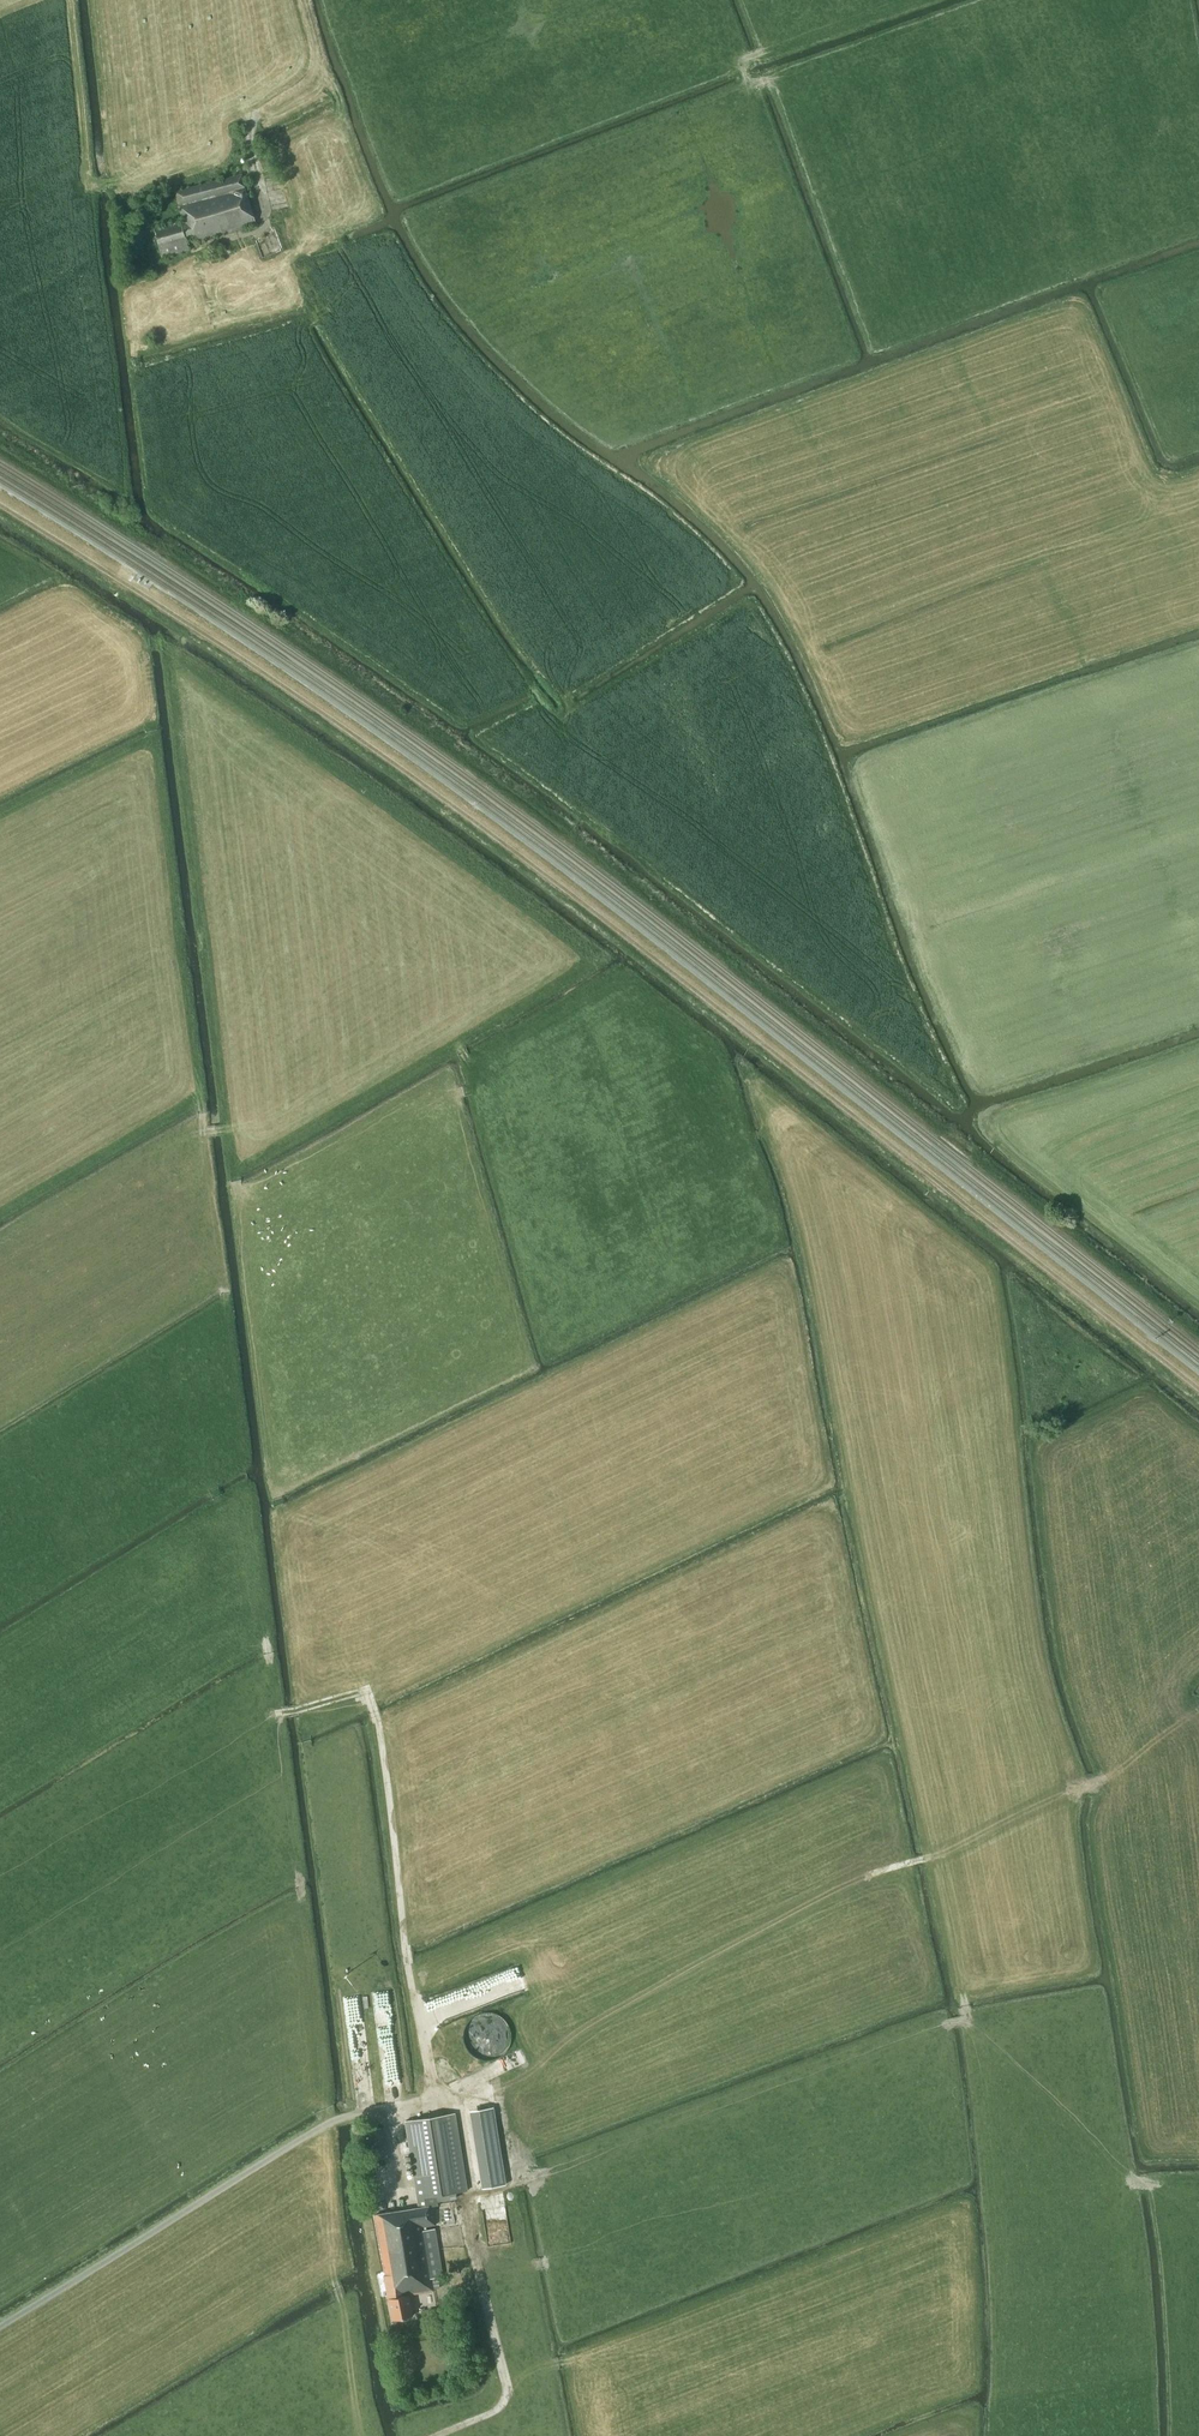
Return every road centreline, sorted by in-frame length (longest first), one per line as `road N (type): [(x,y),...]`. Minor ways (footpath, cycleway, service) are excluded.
road 1 (track): [(1198,1390),(437,796),(302,698),(0,506)]

